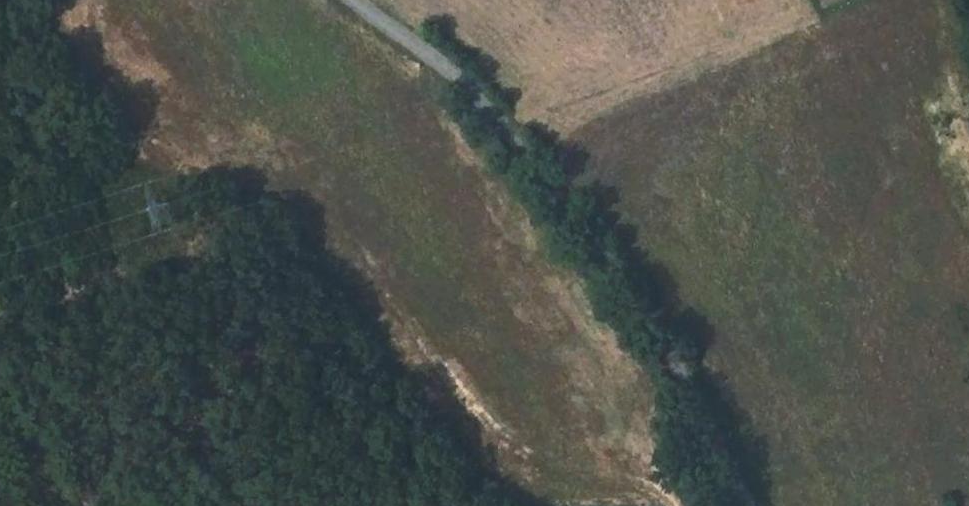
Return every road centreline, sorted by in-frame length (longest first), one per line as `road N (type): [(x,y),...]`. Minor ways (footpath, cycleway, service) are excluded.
road 1 (unclassified): [(339,0),(439,65),(524,147),(643,318),(736,505)]

